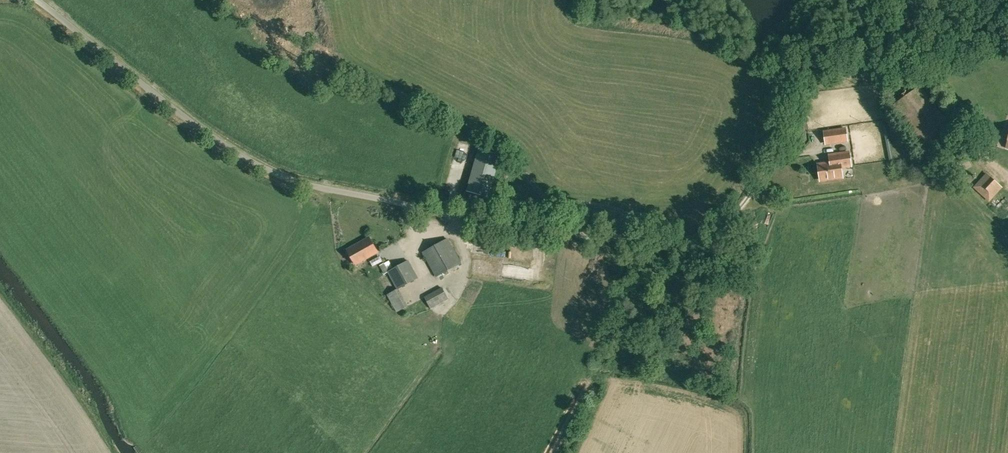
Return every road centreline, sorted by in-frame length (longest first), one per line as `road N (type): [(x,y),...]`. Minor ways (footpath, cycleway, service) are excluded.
road 1 (unclassified): [(635,236),(478,217),(271,171),(224,145),(37,0)]
road 2 (track): [(914,63),(807,68),(789,88),(773,156),(729,219),(683,240),(635,236)]
road 3 (track): [(914,63),(985,158),(1007,177)]

